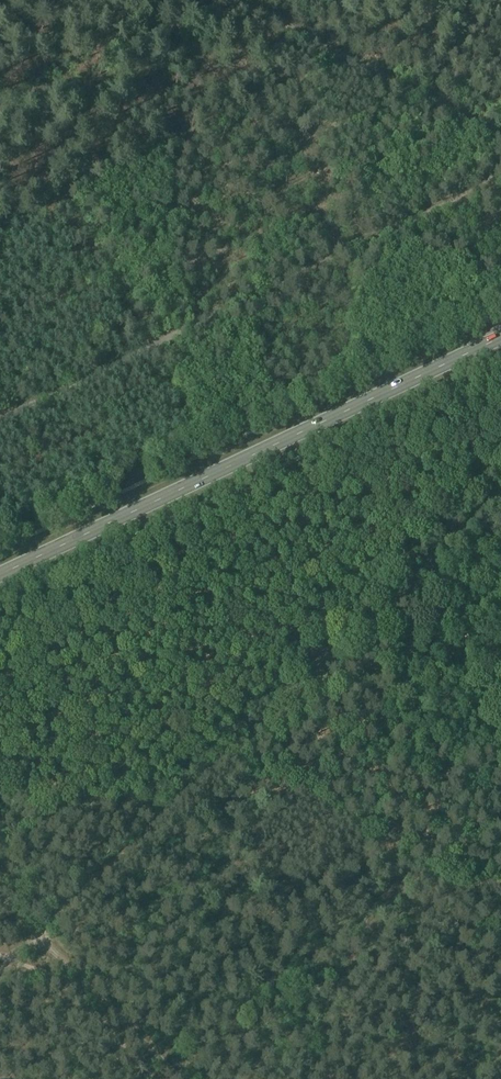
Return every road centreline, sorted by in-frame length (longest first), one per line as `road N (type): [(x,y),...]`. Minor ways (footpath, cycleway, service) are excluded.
road 1 (track): [(0,971),(500,484)]
road 2 (track): [(0,418),(474,185),(500,161)]
road 3 (secondary): [(0,571),(500,331)]
road 4 (track): [(500,128),(237,0)]
road 5 (track): [(0,902),(183,1078)]
road 6 (track): [(0,792),(164,808)]

